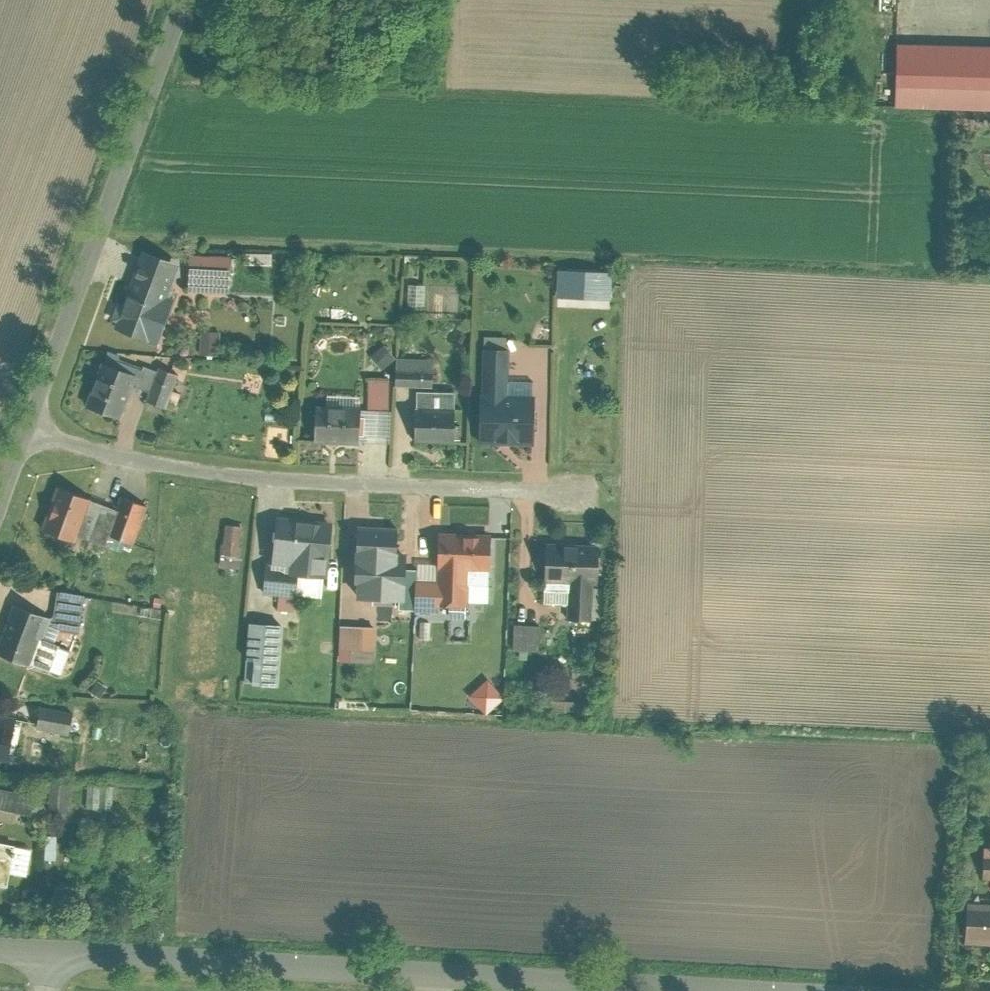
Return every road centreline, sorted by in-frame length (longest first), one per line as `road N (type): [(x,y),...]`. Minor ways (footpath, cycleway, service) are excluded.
road 1 (residential): [(0,947),(776,987)]
road 2 (residential): [(551,481),(157,457),(10,423)]
road 3 (residential): [(10,423),(177,0)]

